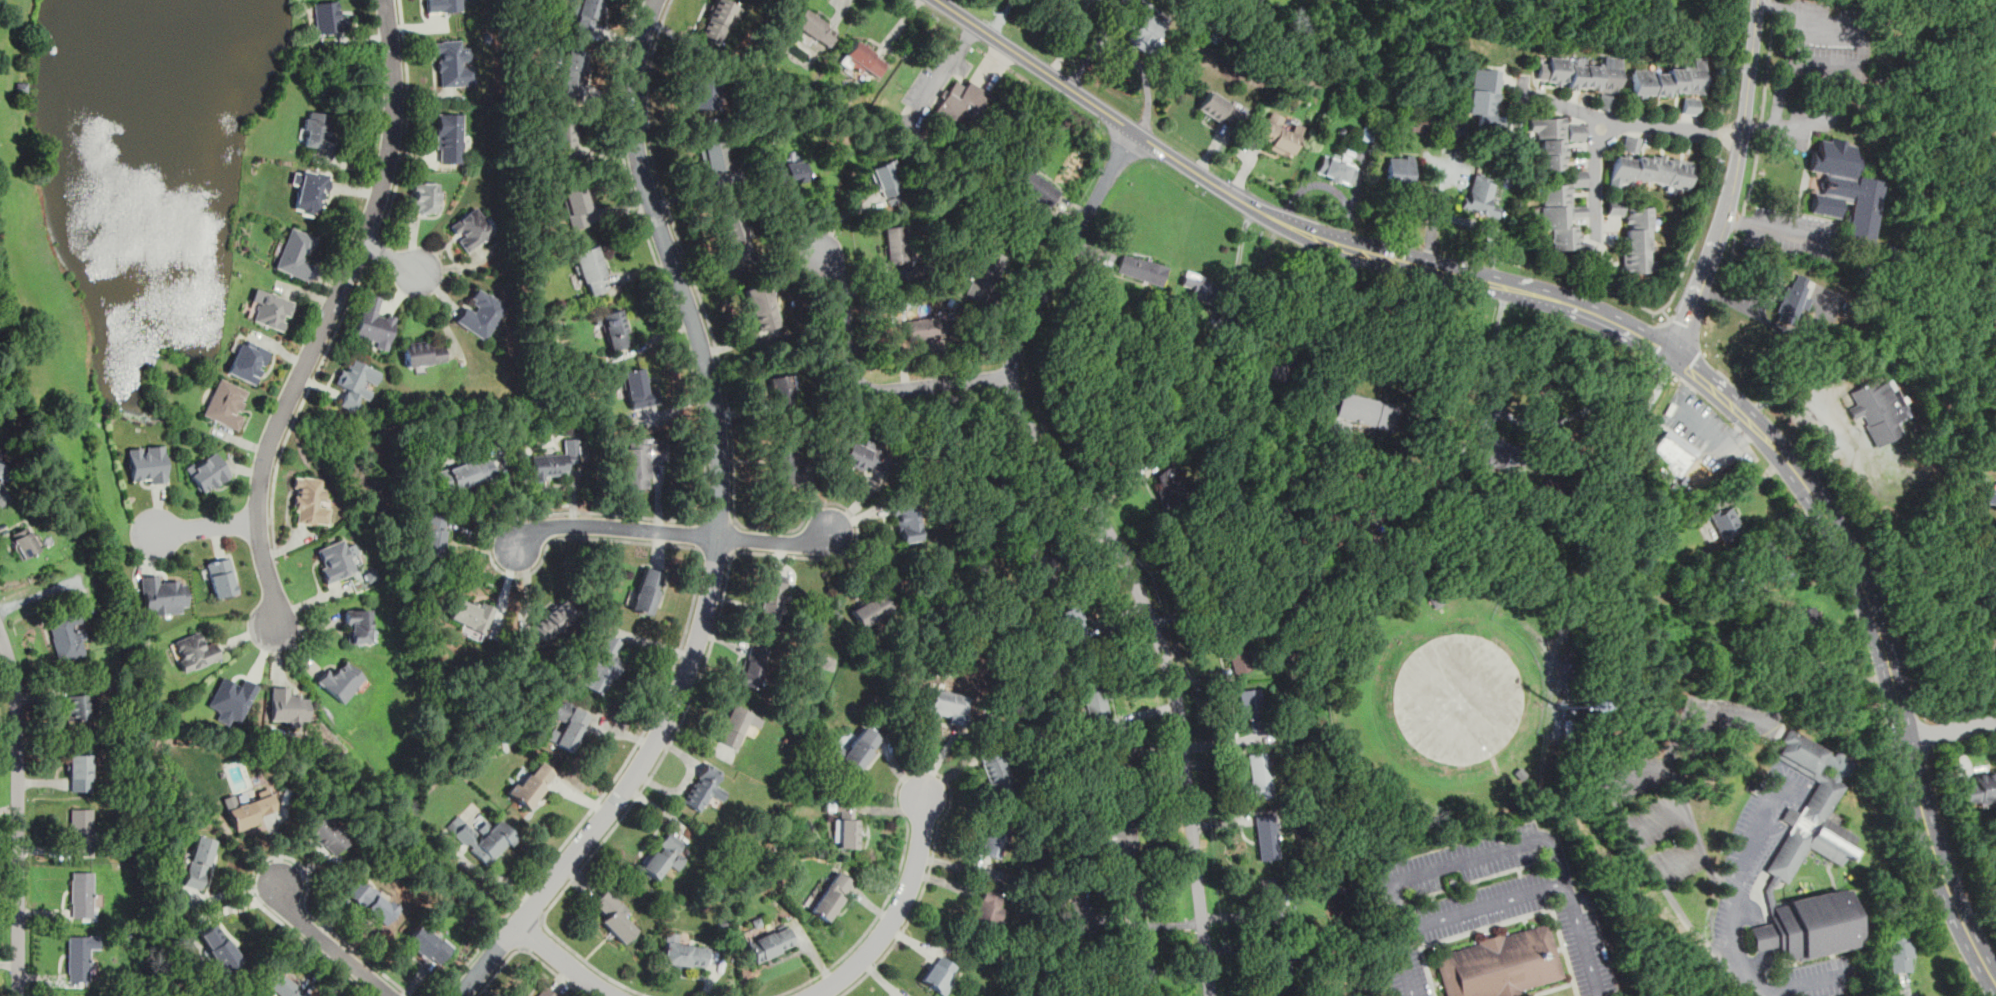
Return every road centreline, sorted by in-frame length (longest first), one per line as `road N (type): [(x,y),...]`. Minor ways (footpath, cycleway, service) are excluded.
road 1 (residential): [(656,0),(637,68),(637,147),(712,393),(717,551),(696,651),(655,742),(619,799),(460,995)]
road 2 (residential): [(1209,995),(1180,709),(1168,664),(1098,515),(1026,420),(1008,361),(1042,287),(1137,132)]
road 3 (residential): [(387,0),(394,110),(386,174),(262,473),(259,521),(275,625)]
road 4 (tertiary): [(1995,981),(1939,861),(1861,579),(1831,520),(1762,431)]
road 5 (tertiary): [(1281,221),(941,0)]
road 6 (residential): [(18,995),(15,693),(0,637)]
road 7 (tertiary): [(1675,356),(1558,300),(1448,272)]
road 8 (tertiary): [(1758,0),(1737,168),(1720,234)]
road 9 (residential): [(813,995),(863,958),(906,896),(924,799)]
road 10 (residential): [(1742,136),(1605,119),(1522,94)]
road 11 (residential): [(718,537),(558,524),(519,545)]
road 12 (residential): [(393,995),(289,908),(280,884)]
road 13 (residential): [(1010,378),(897,392),(861,386)]
road 14 (residential): [(861,386),(850,366),(841,283),(819,257)]
road 15 (tertiary): [(1448,272),(1313,234)]
road 16 (tertiary): [(1720,234),(1675,356)]
road 17 (residential): [(1605,119),(1596,150),(1595,238)]

